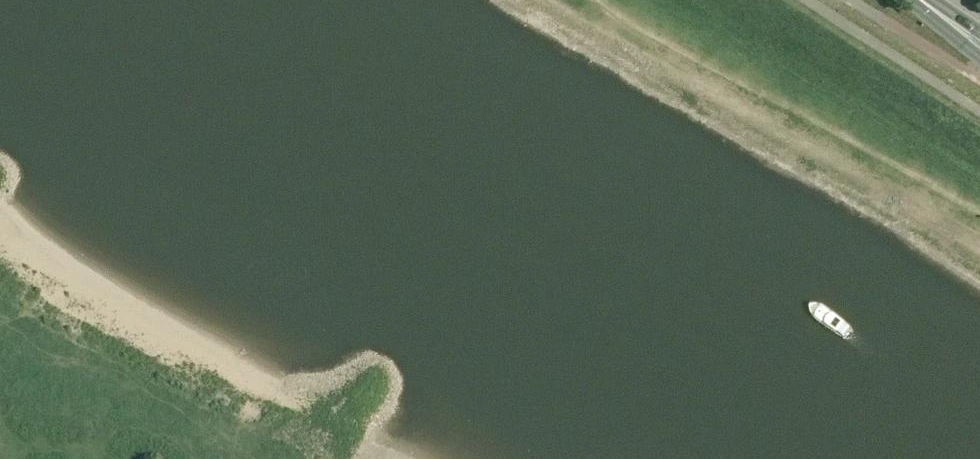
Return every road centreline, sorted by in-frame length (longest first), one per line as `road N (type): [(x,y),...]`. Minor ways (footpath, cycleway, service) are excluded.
road 1 (track): [(0,308),(239,458)]

